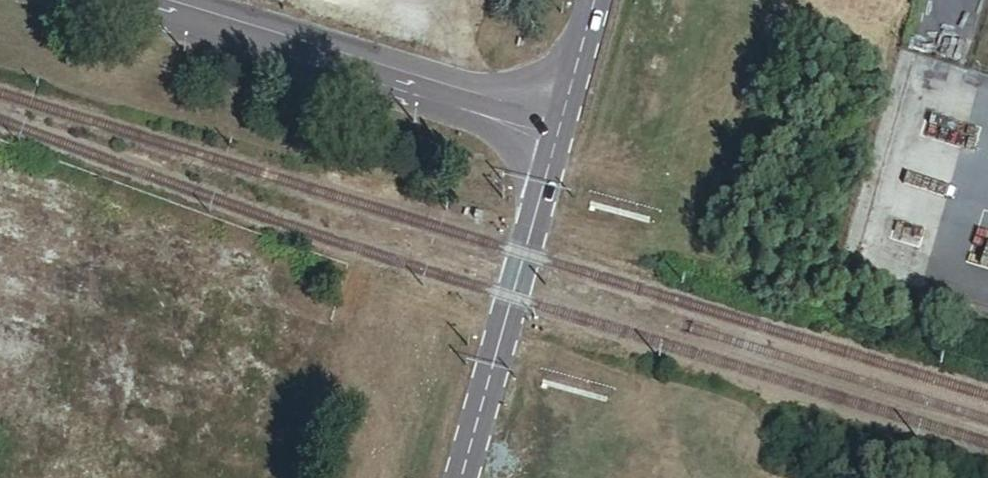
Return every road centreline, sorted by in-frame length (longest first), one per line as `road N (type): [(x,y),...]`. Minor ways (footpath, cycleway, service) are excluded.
road 1 (unclassified): [(553,129),(119,0)]
road 2 (unclassified): [(553,129),(460,477)]
road 3 (unclassified): [(589,0),(553,129)]

